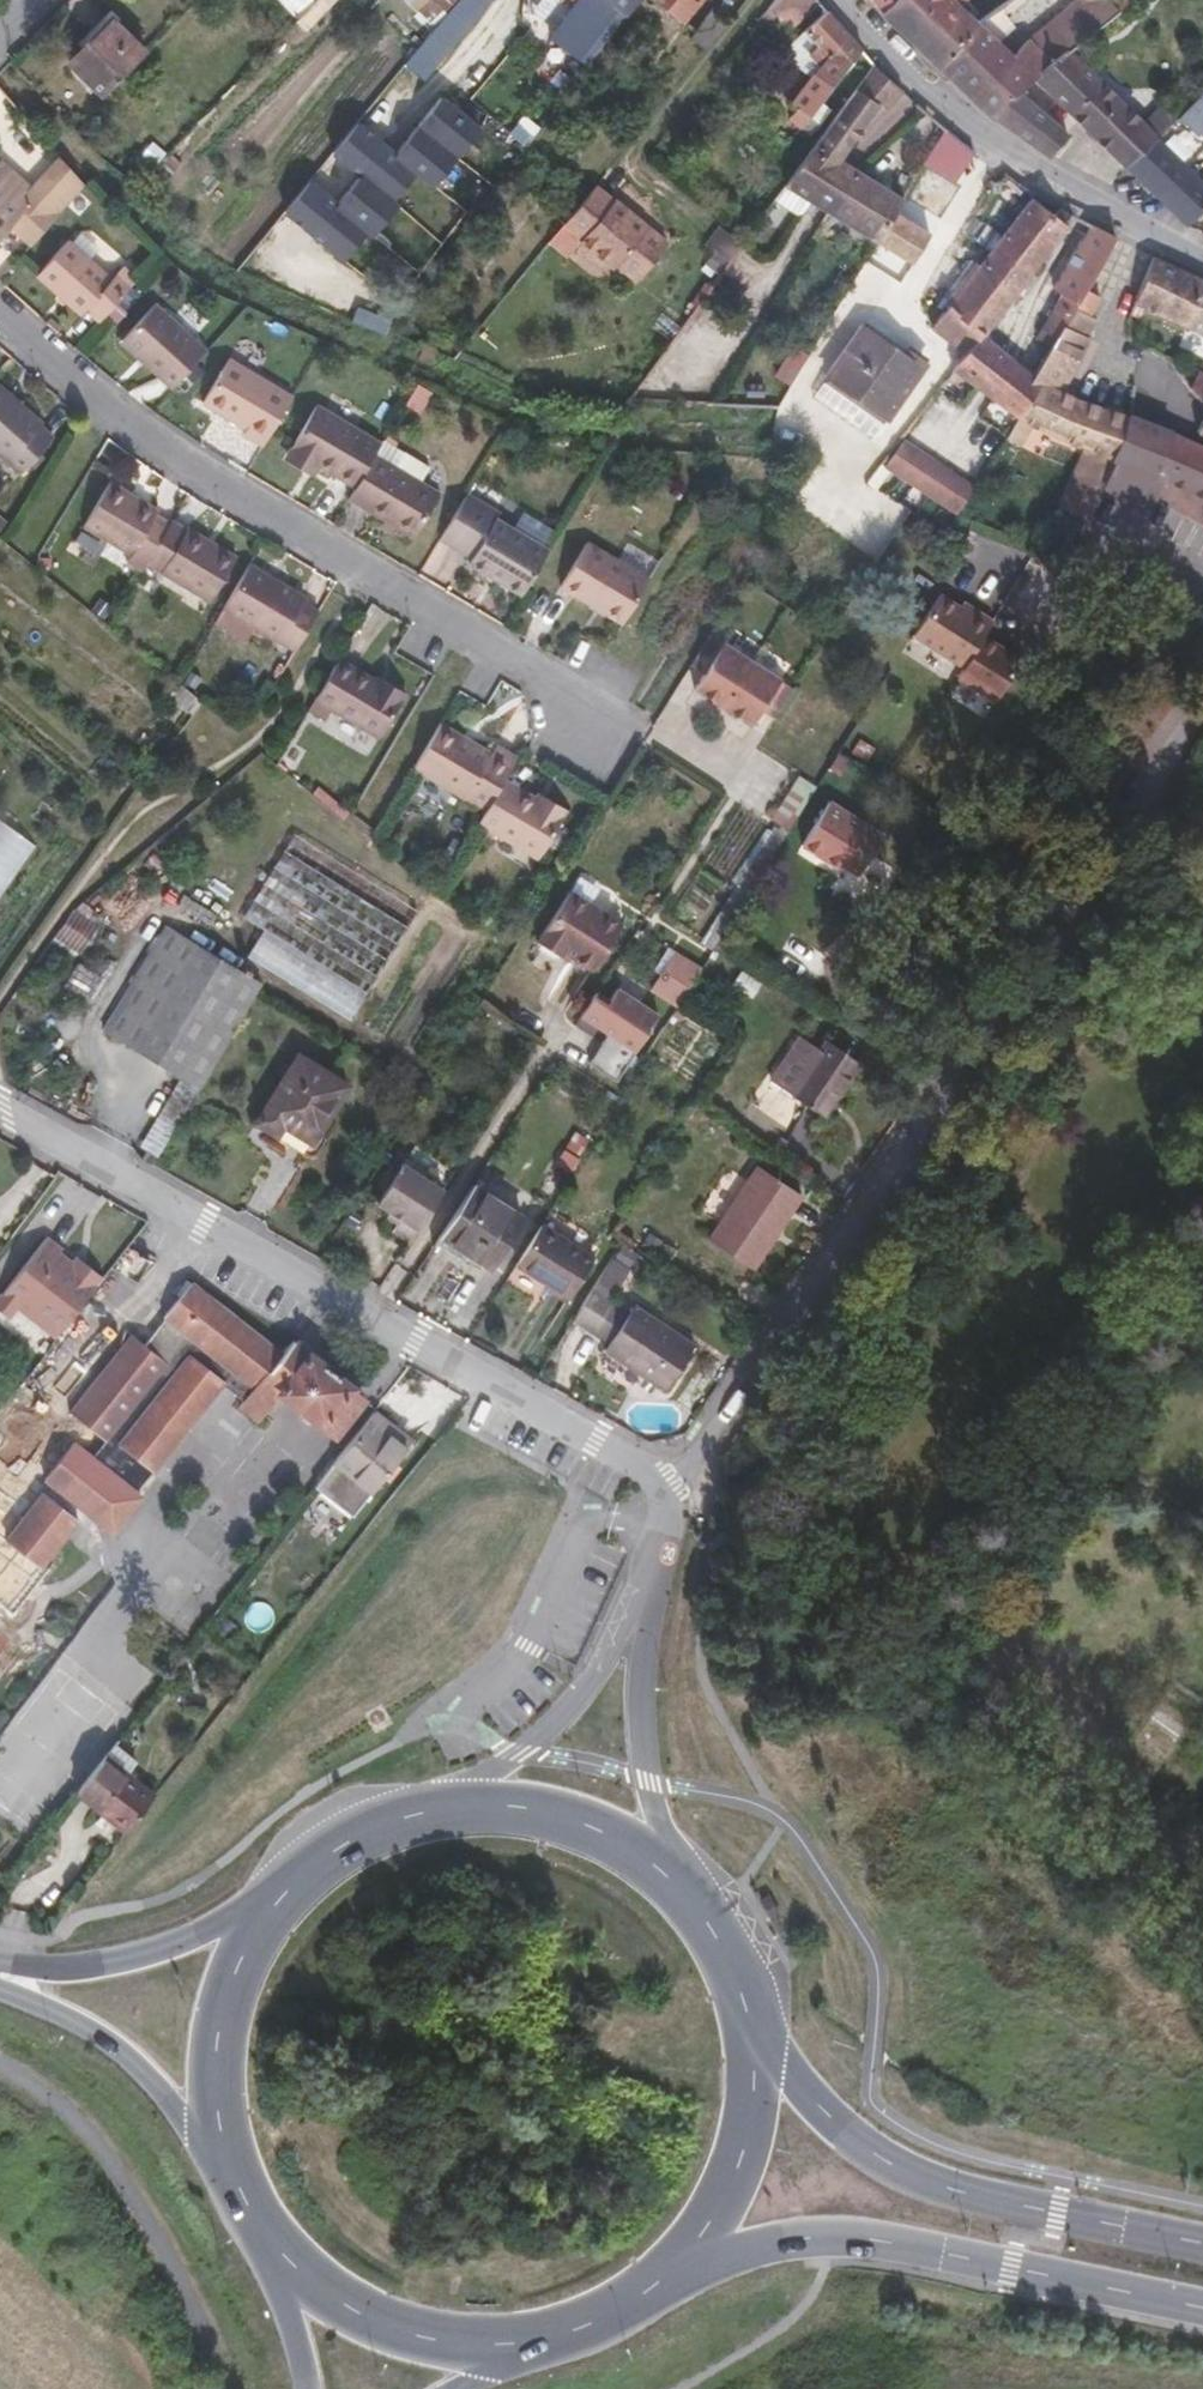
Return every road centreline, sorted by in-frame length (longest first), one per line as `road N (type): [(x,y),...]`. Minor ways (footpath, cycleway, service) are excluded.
road 1 (residential): [(674,1490),(1202,694)]
road 2 (residential): [(674,1490),(416,1338),(0,1112)]
road 3 (residential): [(0,319),(150,438),(394,591),(548,676),(591,728)]
road 4 (primary): [(1202,2243),(969,2193),(895,2165),(797,2082),(734,1988)]
road 5 (primary): [(682,2254),(788,2232),(842,2231),(1202,2308)]
road 6 (residential): [(844,0),(939,97),(1010,152),(1202,260)]
road 7 (residential): [(674,1490),(577,1684),(520,1748),(424,1810)]
road 8 (residential): [(665,1880),(647,1782),(645,1687),(674,1490)]
road 9 (primary): [(682,2254),(722,2195),(744,2128),(748,2057),(734,1988)]
road 10 (primary): [(266,2247),(335,2307),(420,2341),(512,2345)]
road 11 (primary): [(0,1989),(53,2009),(132,2066),(216,2150)]
road 12 (primary): [(665,1880),(594,1831),(511,1807),(424,1810)]
road 13 (primary): [(252,1925),(60,1967),(0,1964)]
road 14 (primary): [(252,1925),(218,1995),(206,2072),(216,2150)]
road 15 (primary): [(424,1810),(357,1833),(298,1872),(252,1925)]
road 16 (primary): [(512,2345),(576,2328),(634,2298),(682,2254)]
road 17 (primary): [(266,2247),(304,2388)]
road 18 (primary): [(734,1988),(706,1930),(665,1880)]

